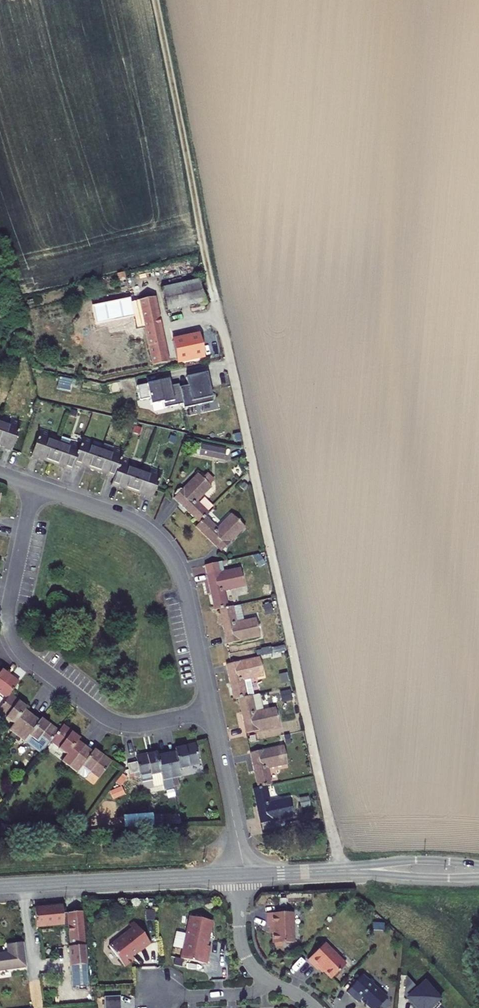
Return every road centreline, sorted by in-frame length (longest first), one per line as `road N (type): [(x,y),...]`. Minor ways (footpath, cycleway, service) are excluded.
road 1 (track): [(161,0),(334,845),(333,871)]
road 2 (residential): [(34,485),(9,605),(17,646),(122,723),(210,711)]
road 3 (residential): [(210,711),(181,579),(163,545),(128,518),(34,485)]
road 4 (secondary): [(0,887),(242,875)]
road 5 (residential): [(242,875),(210,711)]
road 6 (secondary): [(478,865),(416,860),(333,871)]
road 7 (secondary): [(333,871),(478,877)]
road 8 (residential): [(143,998),(241,994),(270,982)]

